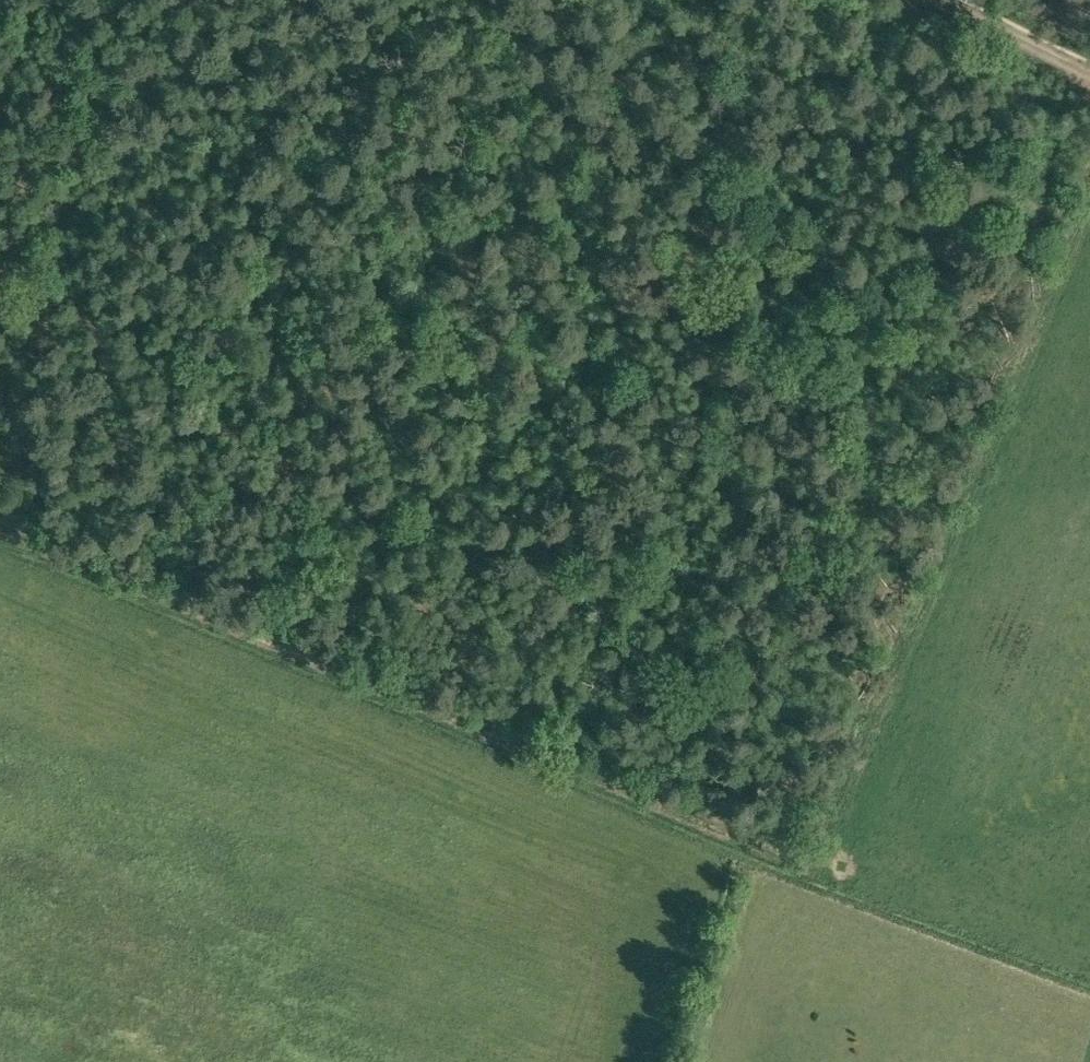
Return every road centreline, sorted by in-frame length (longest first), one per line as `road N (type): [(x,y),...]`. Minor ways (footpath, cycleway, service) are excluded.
road 1 (track): [(1089,79),(935,0)]

